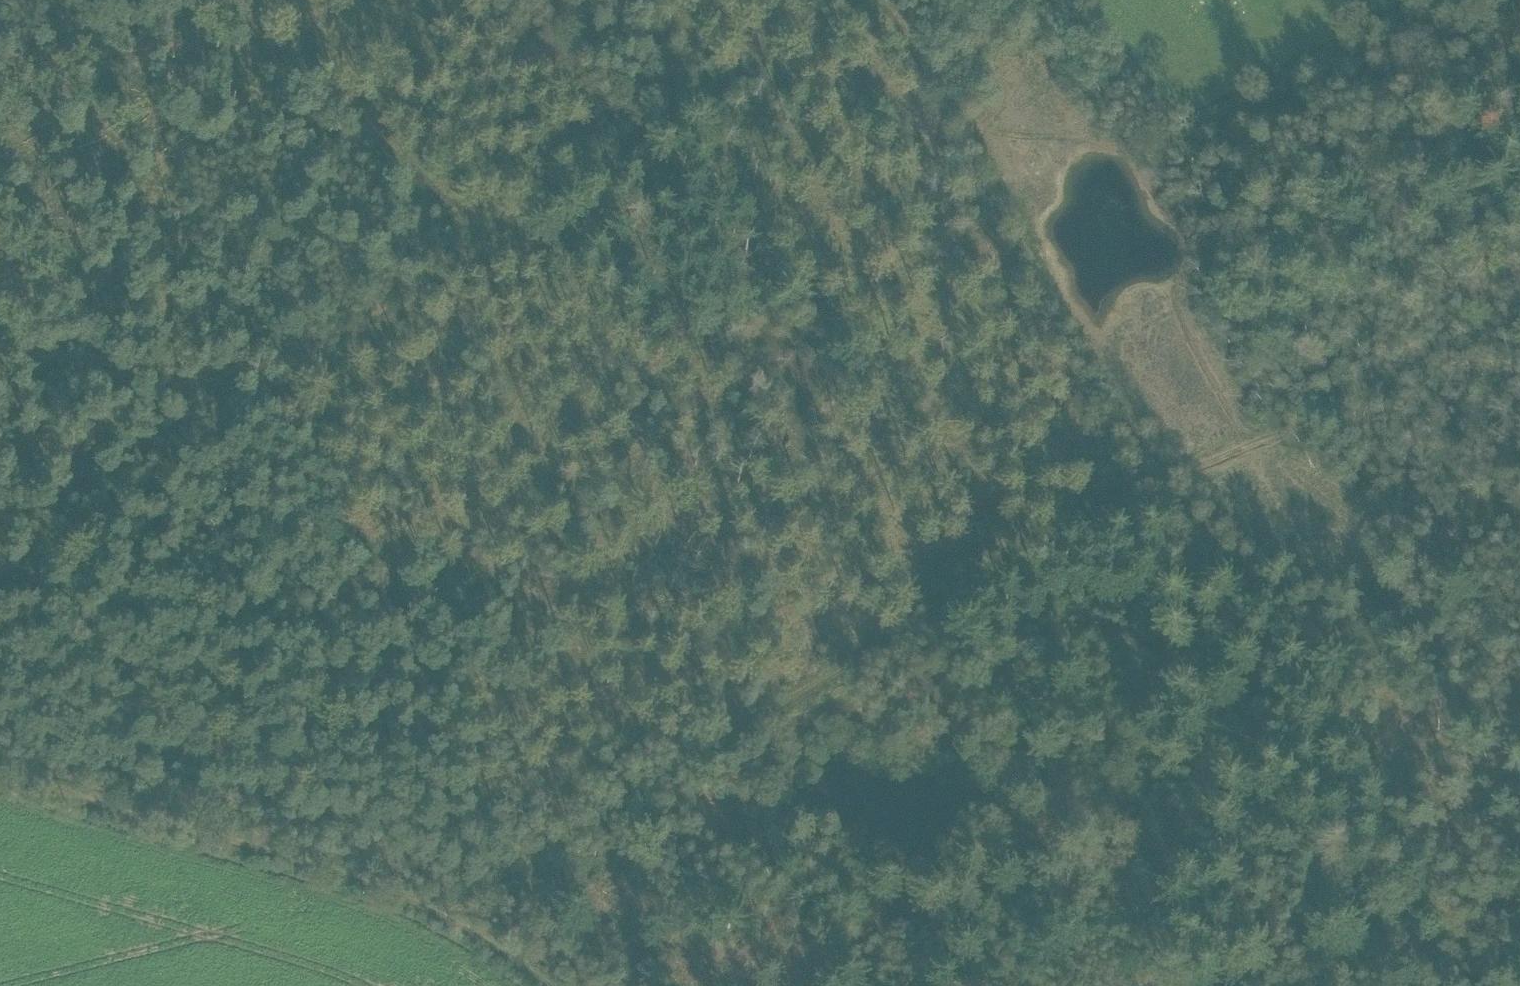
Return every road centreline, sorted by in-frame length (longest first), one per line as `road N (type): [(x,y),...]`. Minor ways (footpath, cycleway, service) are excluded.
road 1 (track): [(1519,331),(1175,476),(893,0)]
road 2 (track): [(0,777),(445,916),(571,985)]

